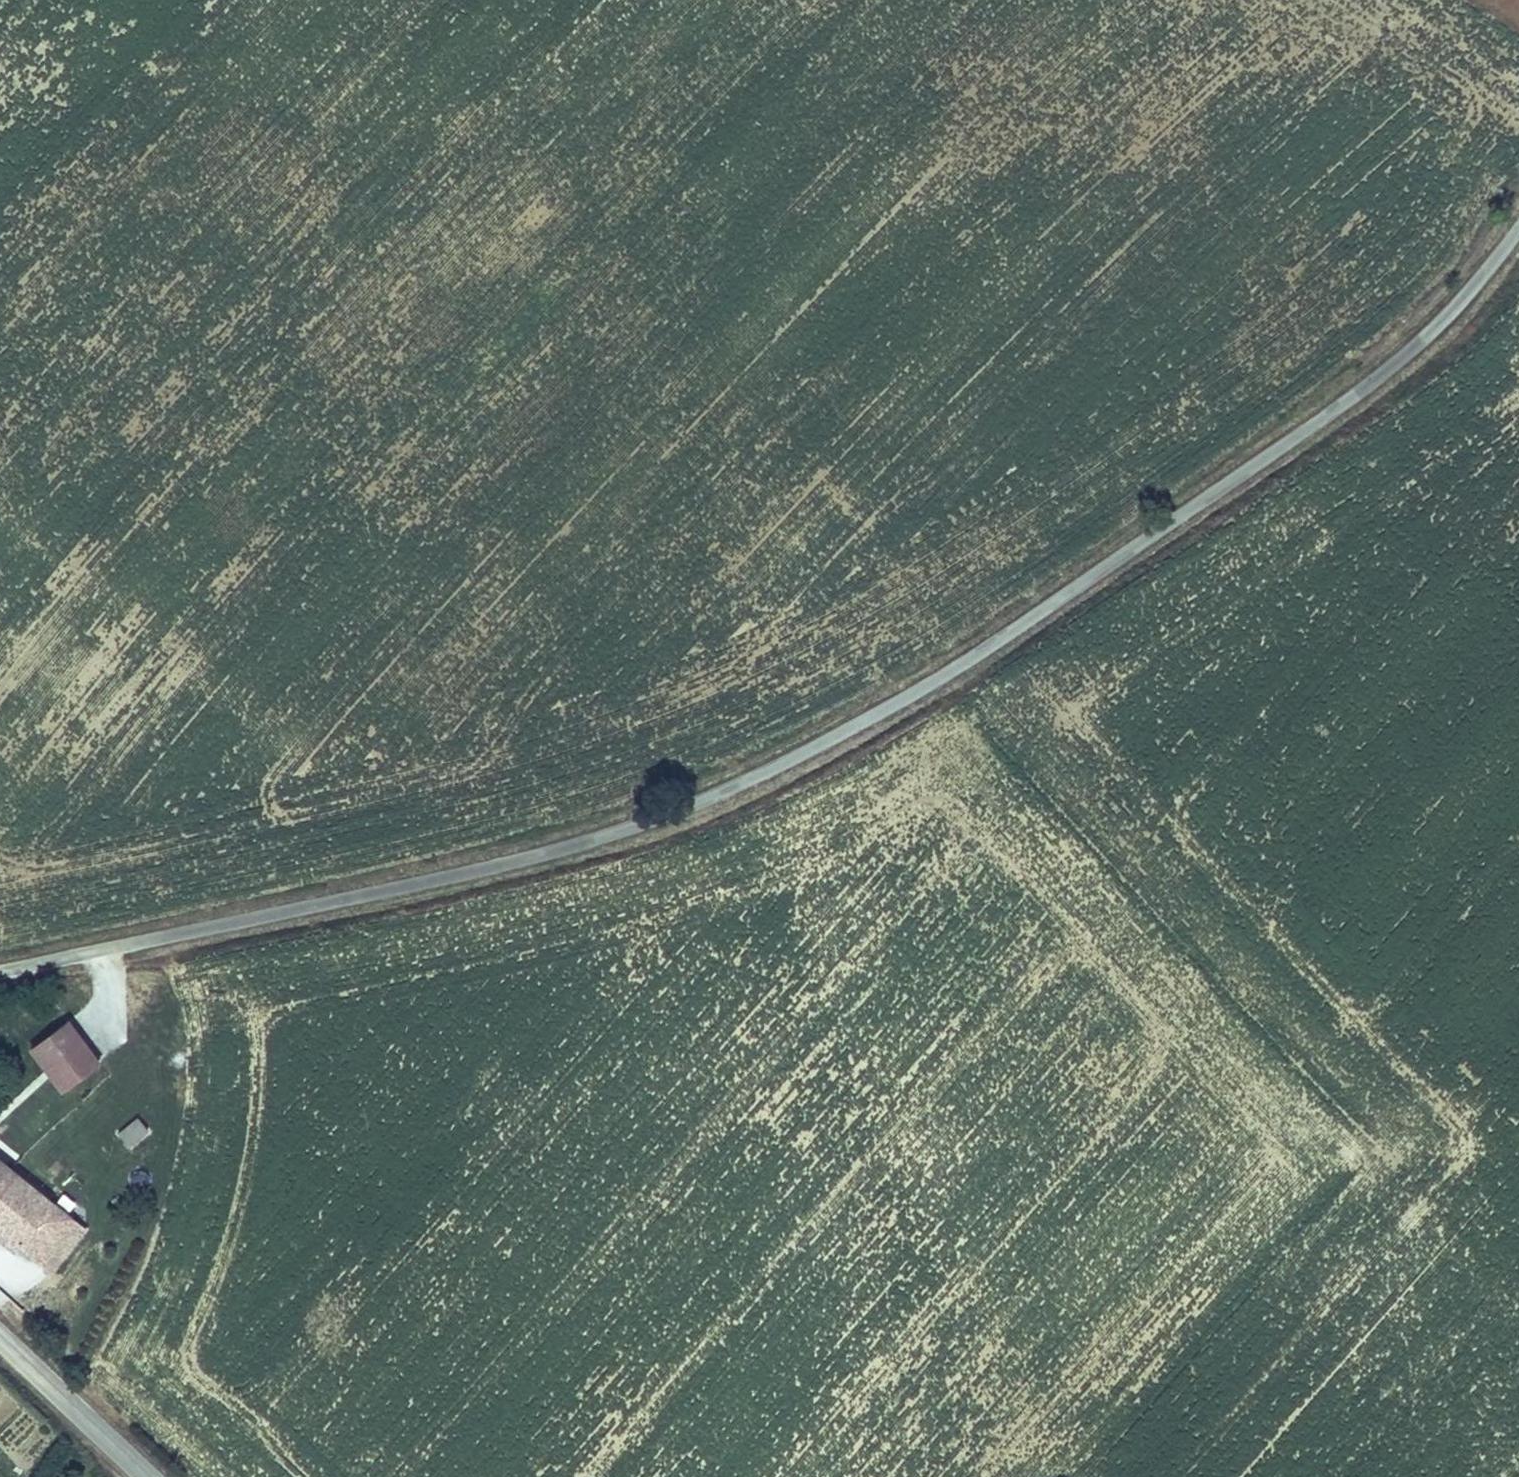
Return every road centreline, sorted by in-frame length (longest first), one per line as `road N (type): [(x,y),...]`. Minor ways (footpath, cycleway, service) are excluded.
road 1 (unclassified): [(0,972),(509,865),(662,817),(769,770),(1006,636),(1349,402),(1445,320),(1518,230)]
road 2 (tertiary): [(0,1337),(147,1476)]

